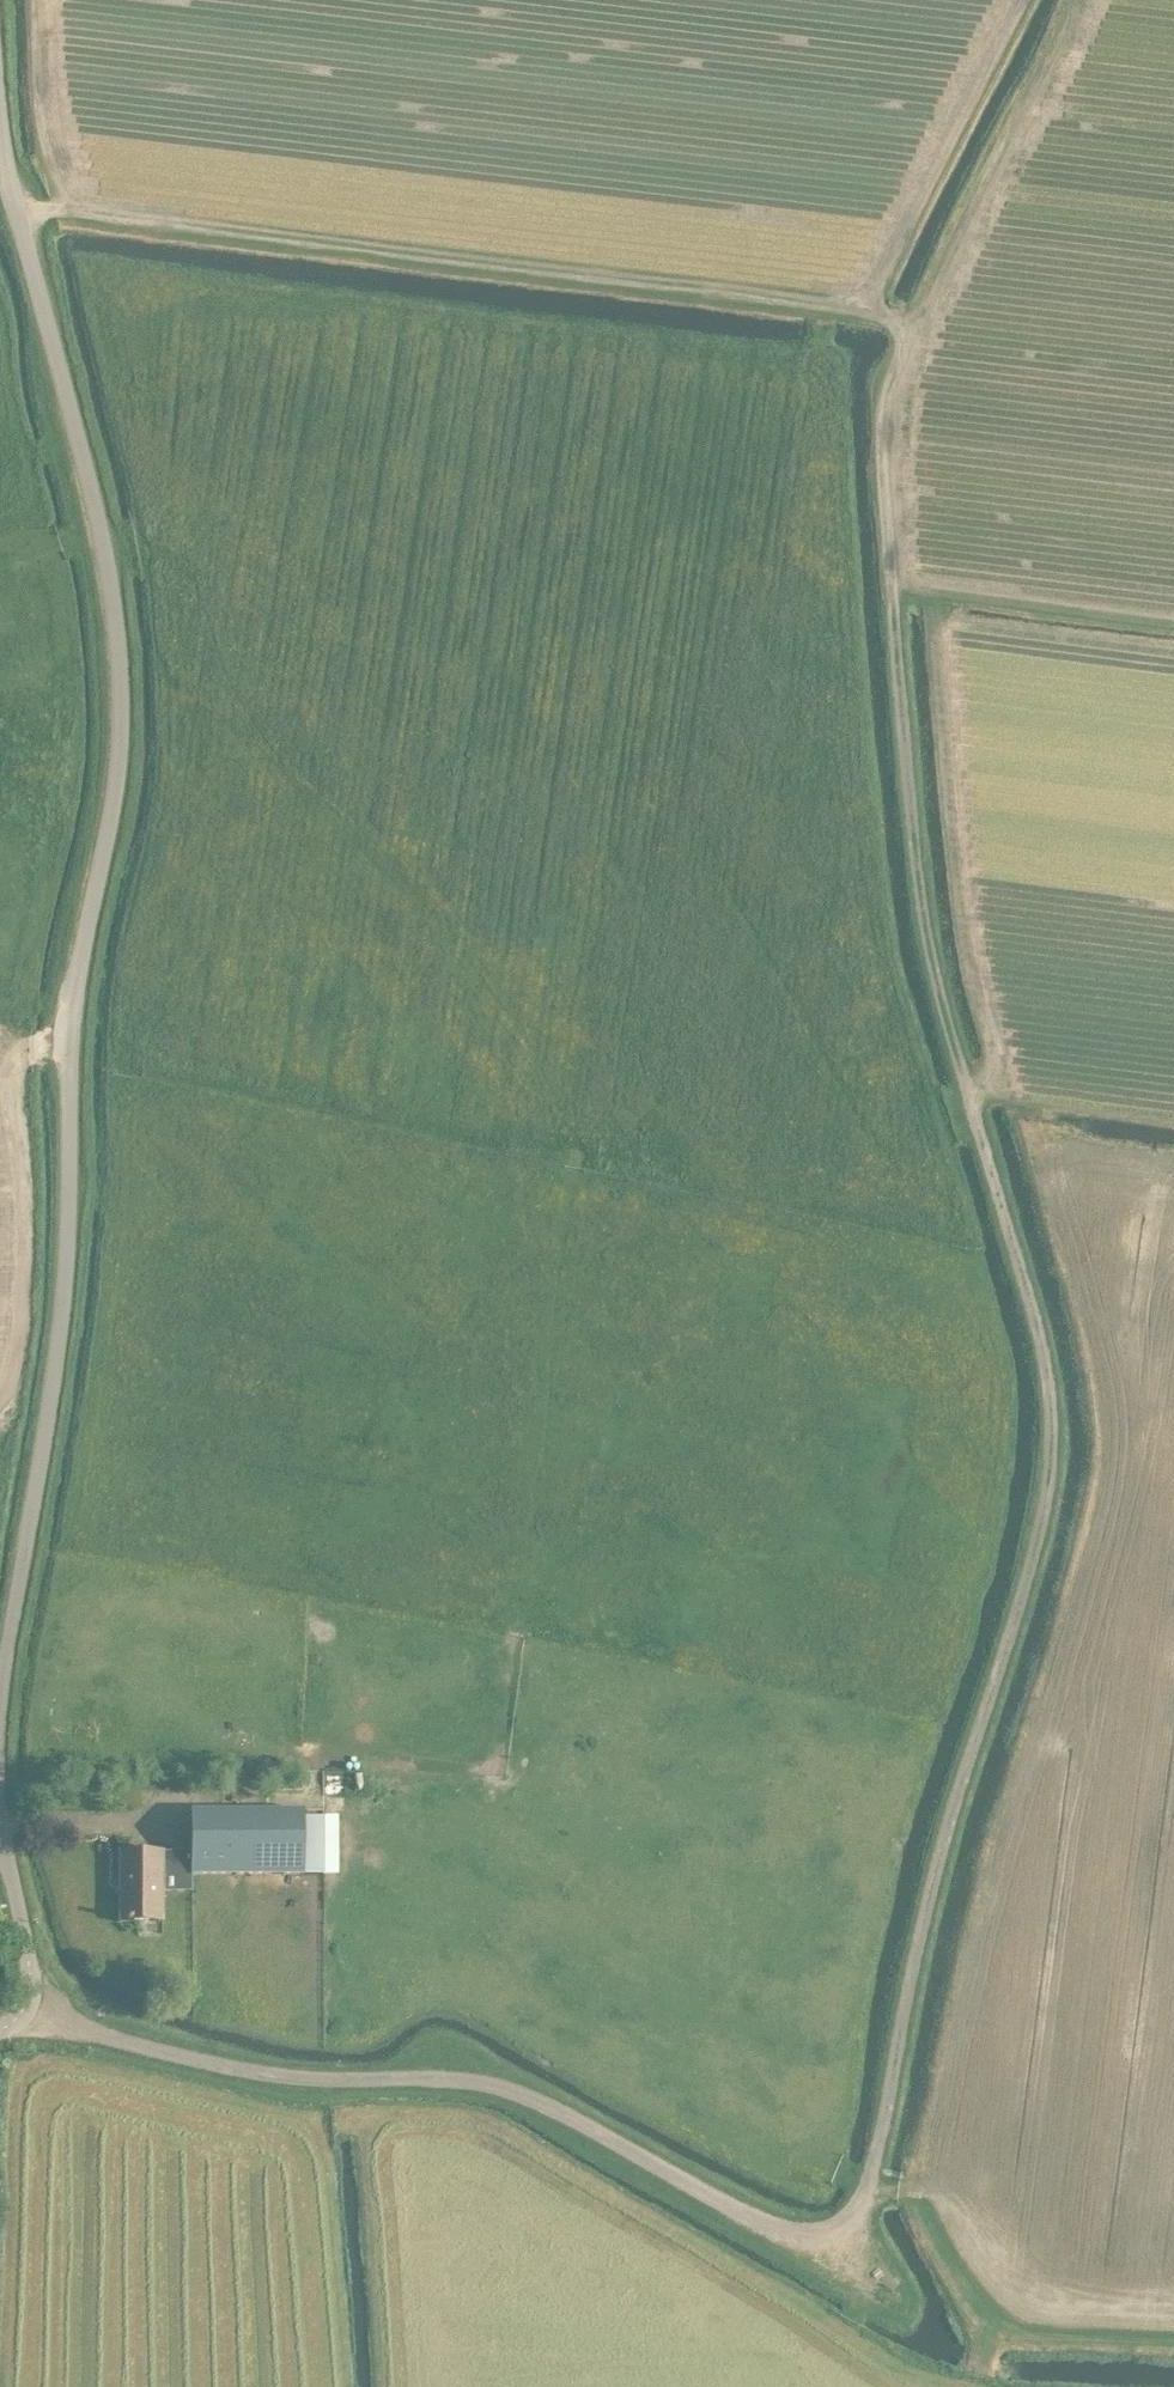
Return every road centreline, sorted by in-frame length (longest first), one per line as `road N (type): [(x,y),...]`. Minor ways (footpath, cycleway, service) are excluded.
road 1 (track): [(870,2169),(939,1858),(1043,1515),(1052,1403),(1035,1318),(933,983),(917,894),(879,439),(887,375),(907,325),(1072,0)]
road 2 (unclassified): [(0,1712),(62,1313),(71,1011),(115,779),(117,726),(105,566),(0,143)]
road 3 (track): [(20,2011),(288,2074),(501,2083),(778,2229),(803,2233),(840,2218),(870,2169)]
road 4 (track): [(13,208),(881,311),(907,325)]
road 5 (track): [(0,1391),(19,1234),(17,1050),(69,1038)]
road 6 (track): [(892,590),(1173,625)]
road 7 (unclassified): [(0,2018),(20,2011),(0,1823)]

